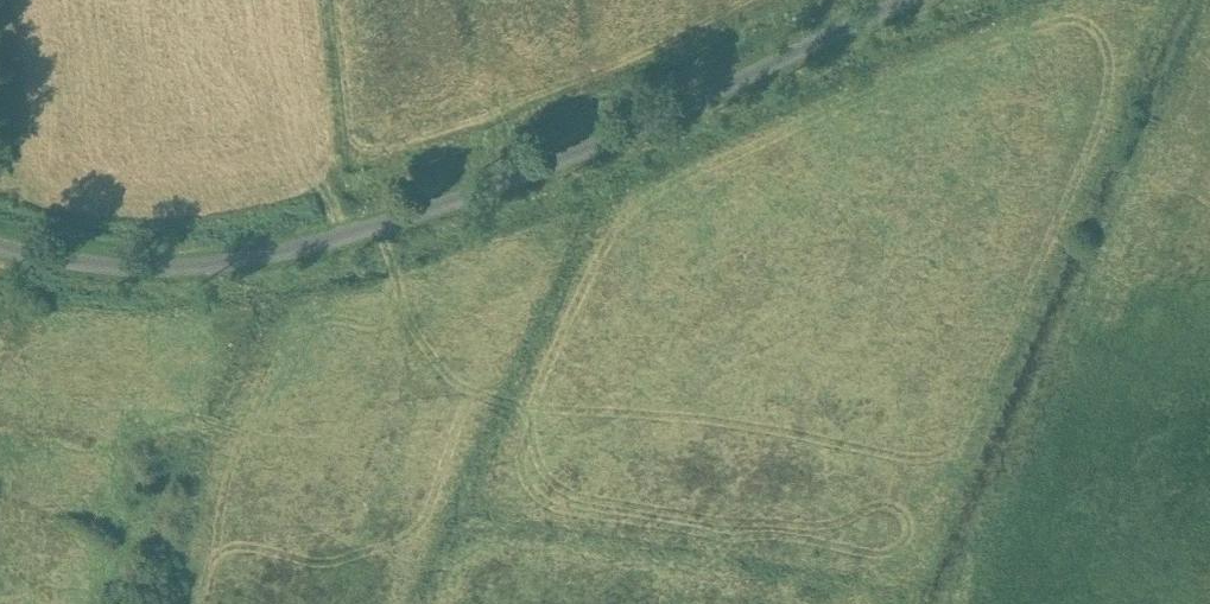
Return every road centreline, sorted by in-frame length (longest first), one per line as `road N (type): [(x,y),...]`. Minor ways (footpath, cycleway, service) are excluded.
road 1 (unclassified): [(911,0),(569,156),(326,242),(243,260),(140,269),(0,247)]

